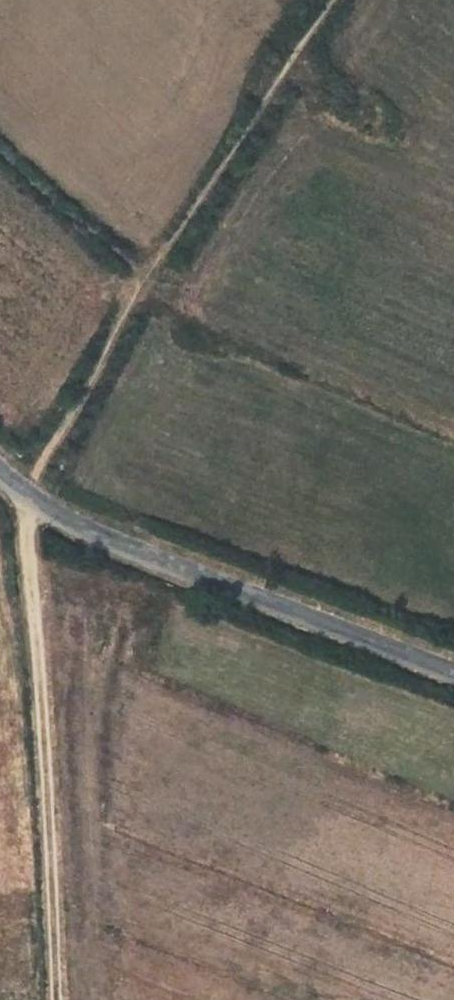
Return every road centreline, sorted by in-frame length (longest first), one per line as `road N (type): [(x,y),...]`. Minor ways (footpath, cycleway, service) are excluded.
road 1 (track): [(57,999),(27,497),(145,277)]
road 2 (unclassified): [(453,669),(105,536),(27,497),(0,473)]
road 3 (track): [(145,277),(340,0)]

